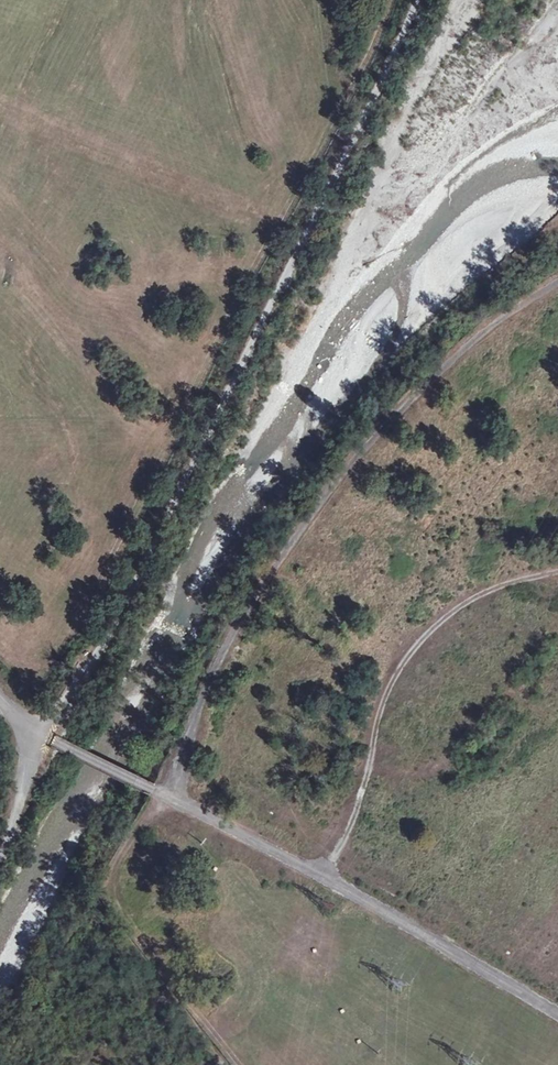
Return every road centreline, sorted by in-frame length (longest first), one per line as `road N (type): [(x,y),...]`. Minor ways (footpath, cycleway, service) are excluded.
road 1 (track): [(241,1064),(132,926),(118,901),(117,866),(171,797),(212,668),(269,568),(381,427),(497,321),(557,284)]
road 2 (track): [(419,0),(124,613),(61,712)]
road 3 (track): [(320,876),(354,823),(381,712),(419,646),(482,596),(557,574)]

